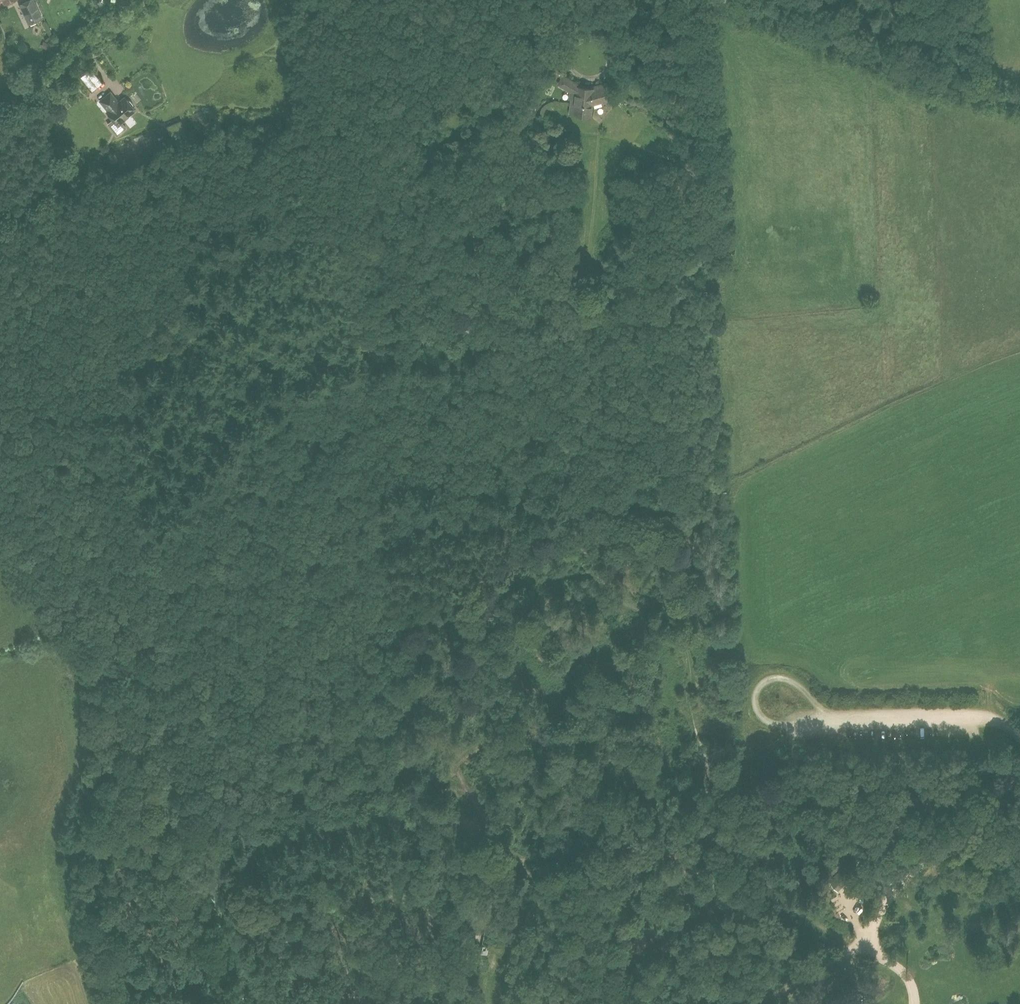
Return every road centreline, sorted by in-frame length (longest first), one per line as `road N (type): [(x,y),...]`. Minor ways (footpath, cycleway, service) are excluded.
road 1 (unclassified): [(1019,102),(726,0)]
road 2 (track): [(1019,792),(957,833),(889,901)]
road 3 (track): [(823,720),(795,683),(776,674),(753,681),(747,698),(757,716),(776,724)]
road 4 (track): [(887,717),(993,717),(1019,738)]

